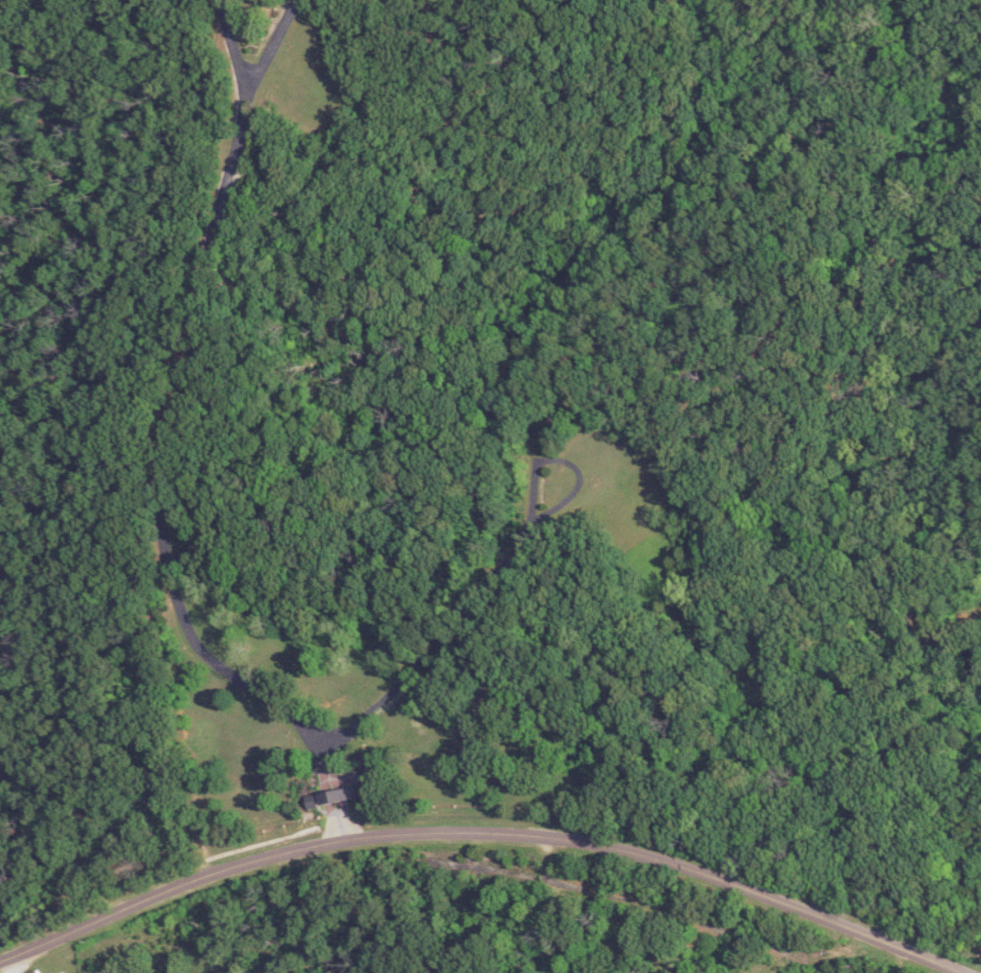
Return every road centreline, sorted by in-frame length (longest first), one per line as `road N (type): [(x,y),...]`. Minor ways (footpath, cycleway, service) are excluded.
road 1 (residential): [(968,972),(674,861),(572,838),(468,830),(293,847),(189,877),(0,959)]

